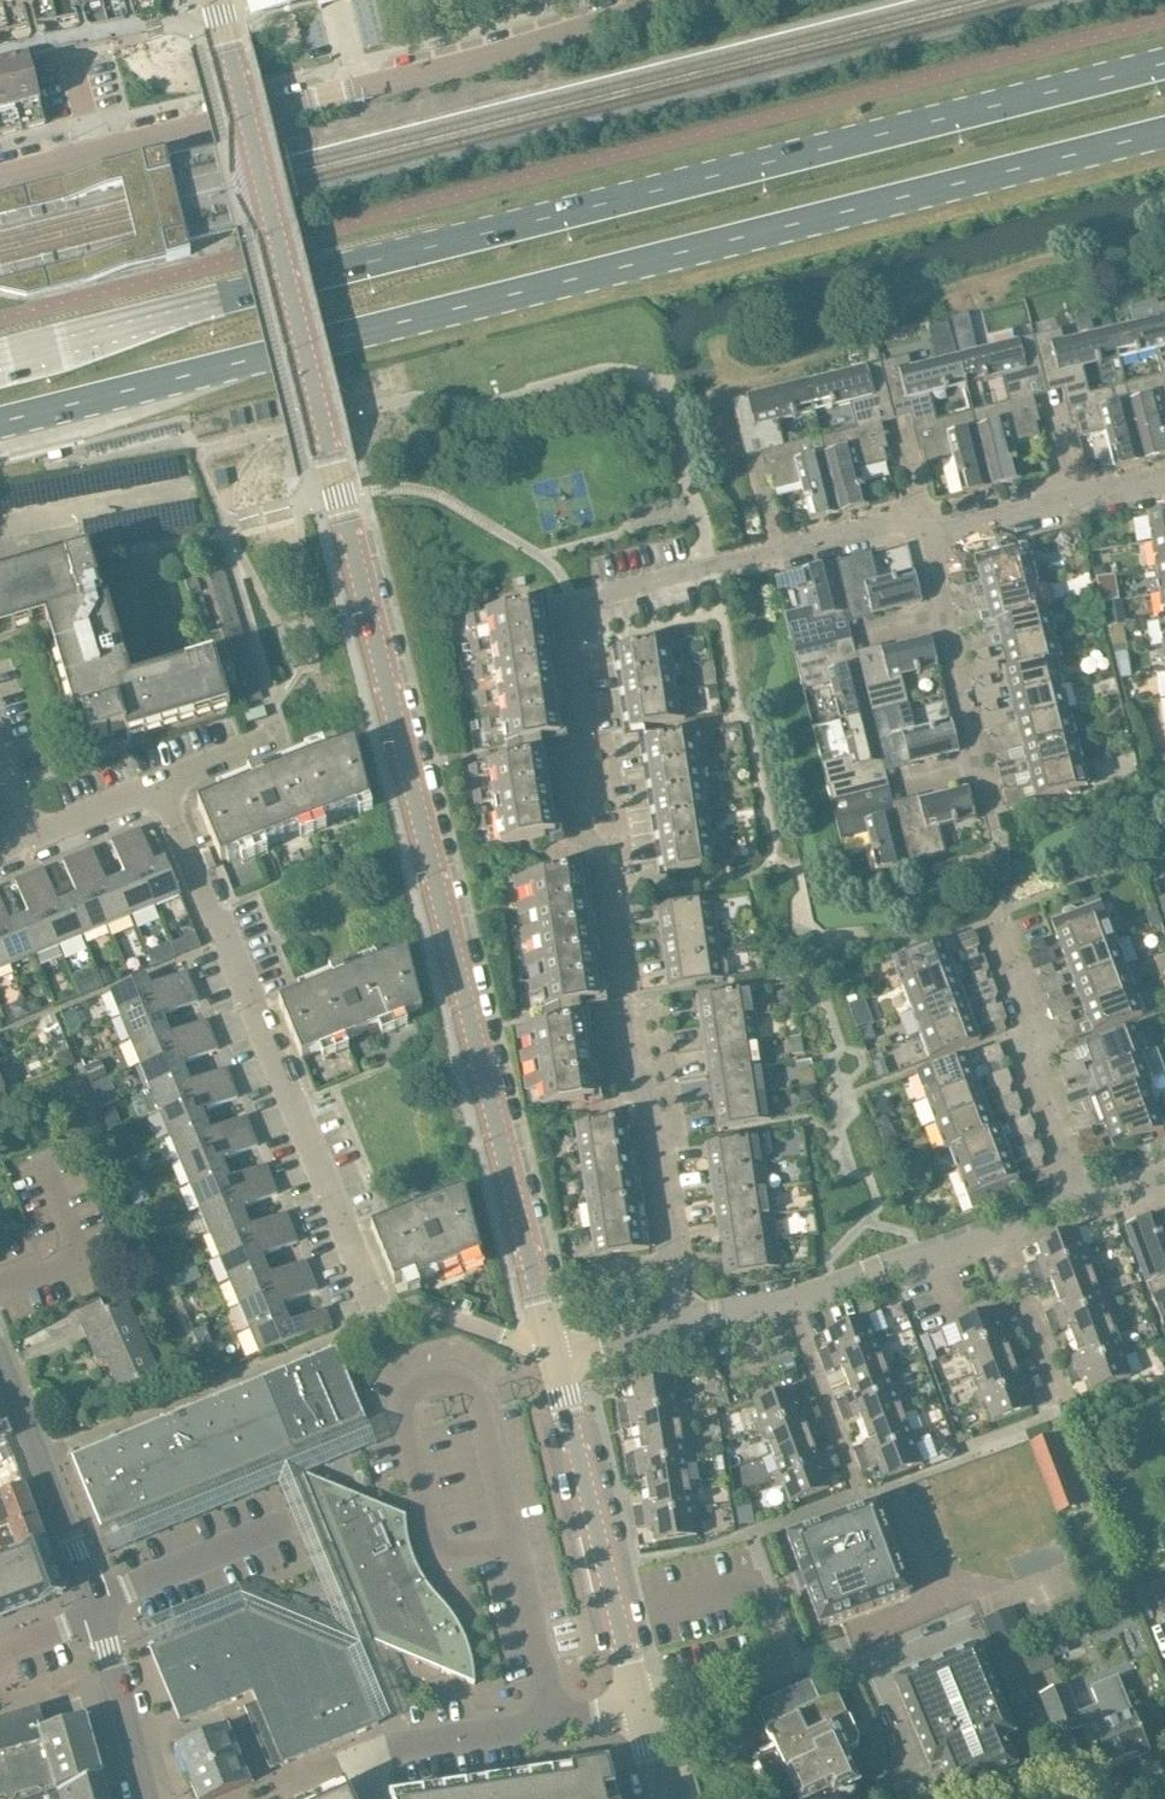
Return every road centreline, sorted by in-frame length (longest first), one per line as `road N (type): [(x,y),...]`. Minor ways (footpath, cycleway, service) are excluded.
road 1 (tertiary): [(553,1358),(217,0)]
road 2 (primary): [(1164,64),(0,356)]
road 3 (primary): [(0,420),(1164,129)]
road 4 (residential): [(667,1258),(646,1110),(627,1066),(598,859),(580,831),(569,602),(779,550)]
road 5 (tertiary): [(0,178),(513,50),(677,0)]
road 6 (residential): [(383,1314),(159,784)]
road 7 (tertiary): [(637,1701),(553,1358)]
road 8 (residential): [(1076,1202),(1031,1068),(1030,1010),(1001,934)]
road 9 (tertiary): [(98,1611),(0,1361)]
road 10 (residential): [(0,527),(211,491)]
road 11 (residential): [(637,1701),(838,1651)]
road 12 (tertiary): [(147,1798),(98,1611)]
road 13 (residential): [(789,1303),(856,1481)]
road 14 (residential): [(998,1233),(1055,1389)]
road 15 (residential): [(921,532),(957,531),(1072,498)]
road 16 (residential): [(977,766),(941,615)]
road 17 (residential): [(789,1303),(932,1253)]
road 18 (residential): [(779,550),(885,523),(921,532)]
road 19 (residential): [(26,838),(159,784)]
road 20 (residential): [(159,784),(280,737)]
road 21 (residential): [(553,1358),(677,1324)]

